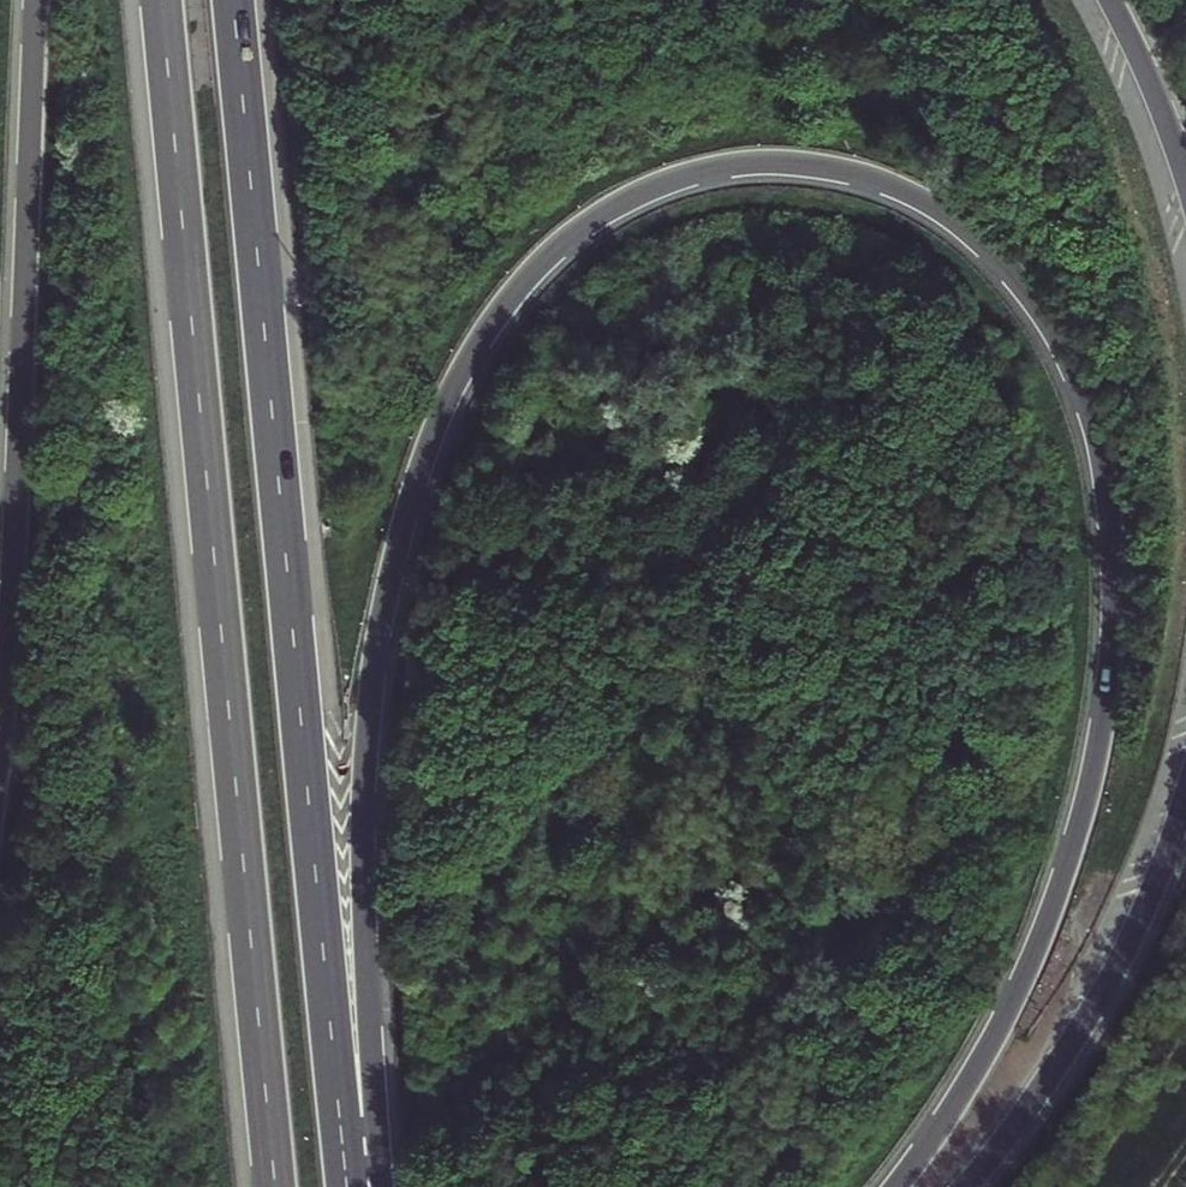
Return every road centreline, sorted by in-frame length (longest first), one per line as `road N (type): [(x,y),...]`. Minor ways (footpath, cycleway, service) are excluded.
road 1 (motorway): [(379,1186),(364,941),(366,763),(390,585),(429,446),(484,340),(563,245),(662,183),(755,163),(875,180),(952,218),(1000,258),(1042,312),(1073,371),(1110,527),(1105,710),(1075,847),(1001,1027),(893,1186)]
road 2 (motorway): [(347,1186),(232,0)]
road 3 (motorway): [(161,0),(275,1186)]
road 4 (motorway): [(35,0),(0,738)]
road 5 (motorway): [(966,1186),(1036,1097),(1109,976),(1185,796)]
road 6 (motorway): [(1185,168),(1115,0)]

